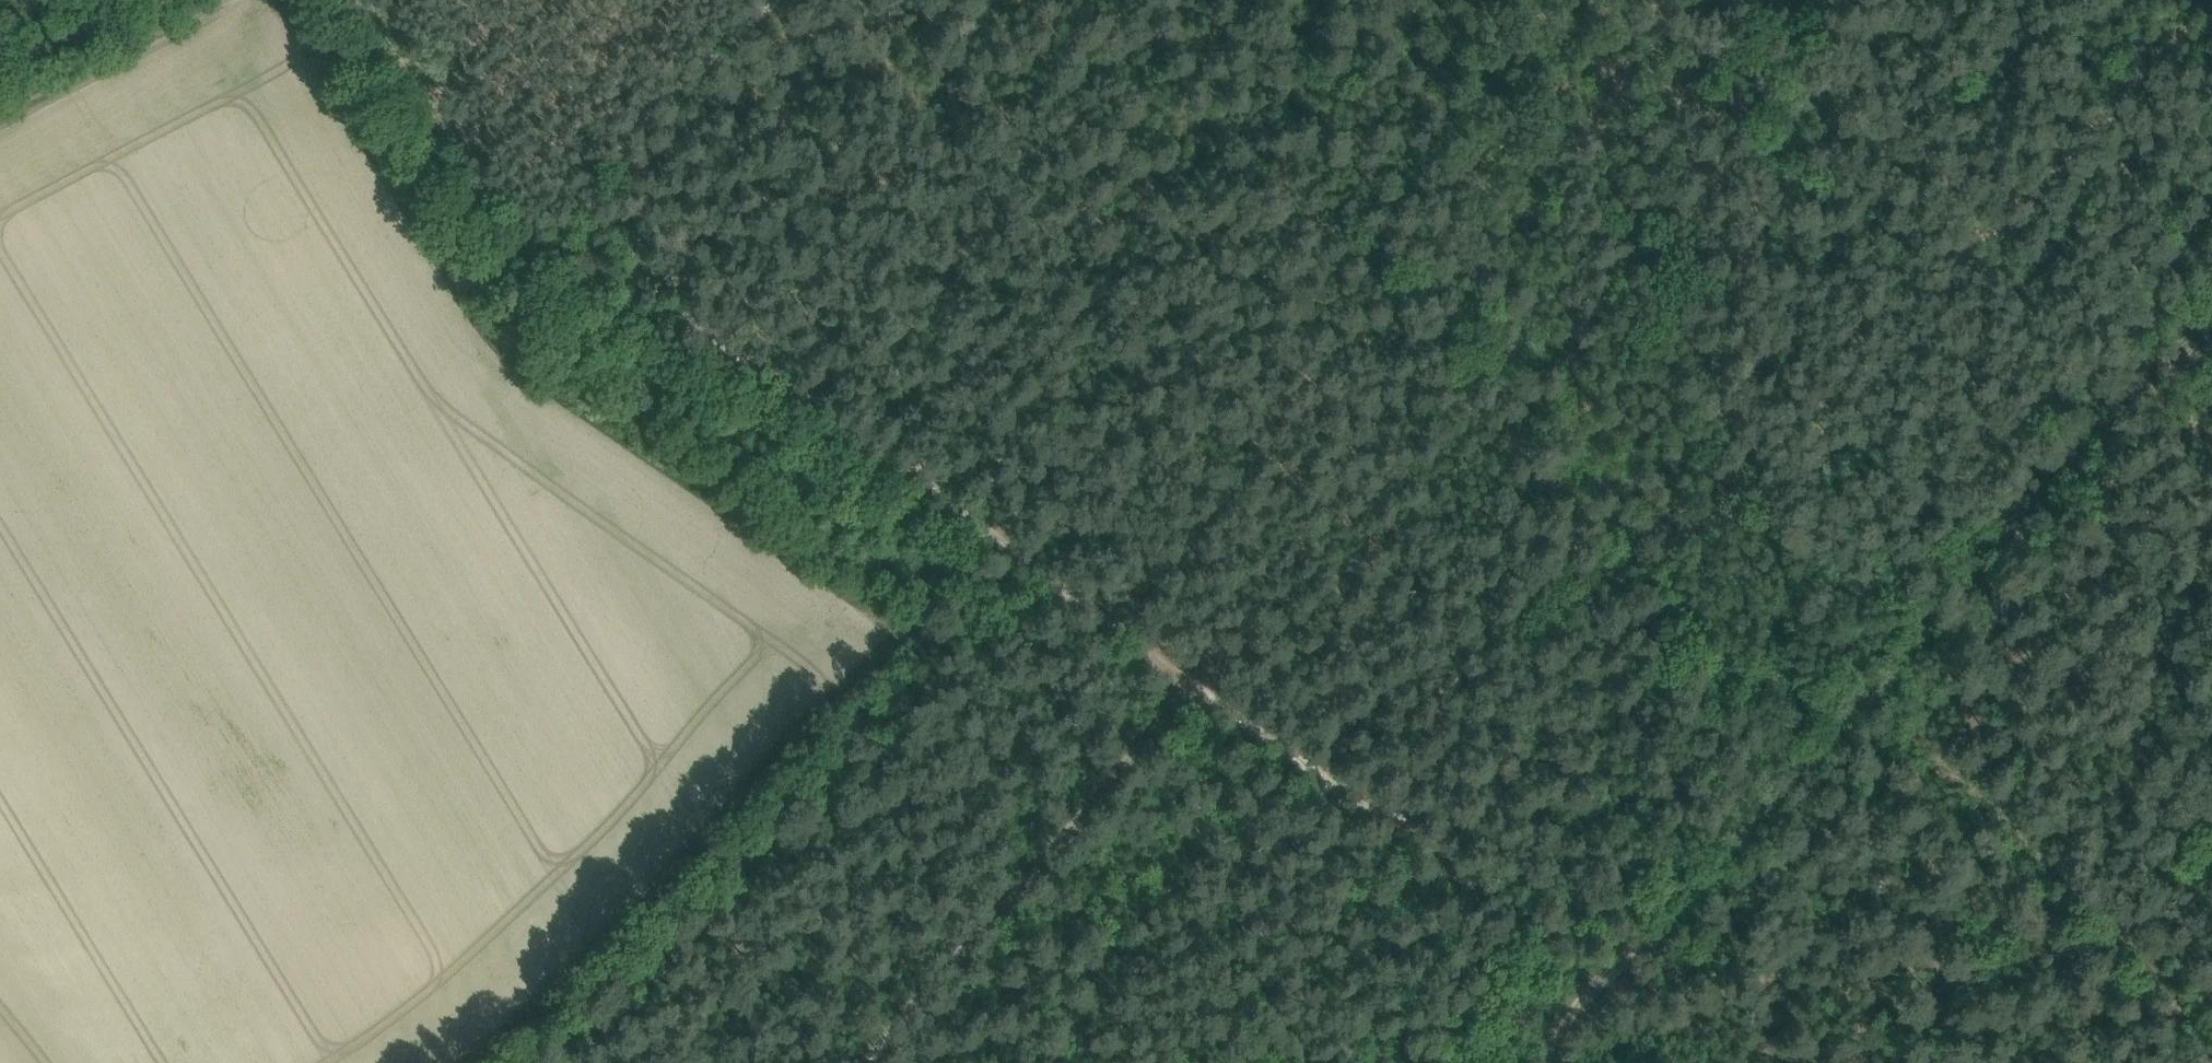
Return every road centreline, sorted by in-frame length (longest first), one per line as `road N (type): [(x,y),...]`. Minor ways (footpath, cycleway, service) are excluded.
road 1 (track): [(2208,0),(1808,453),(1737,509),(1629,544),(1584,579),(1572,595),(1563,653),(1379,819)]
road 2 (track): [(988,528),(685,326),(635,282),(615,194),(622,158),(644,123),(776,0)]
road 3 (track): [(236,0),(0,122)]

